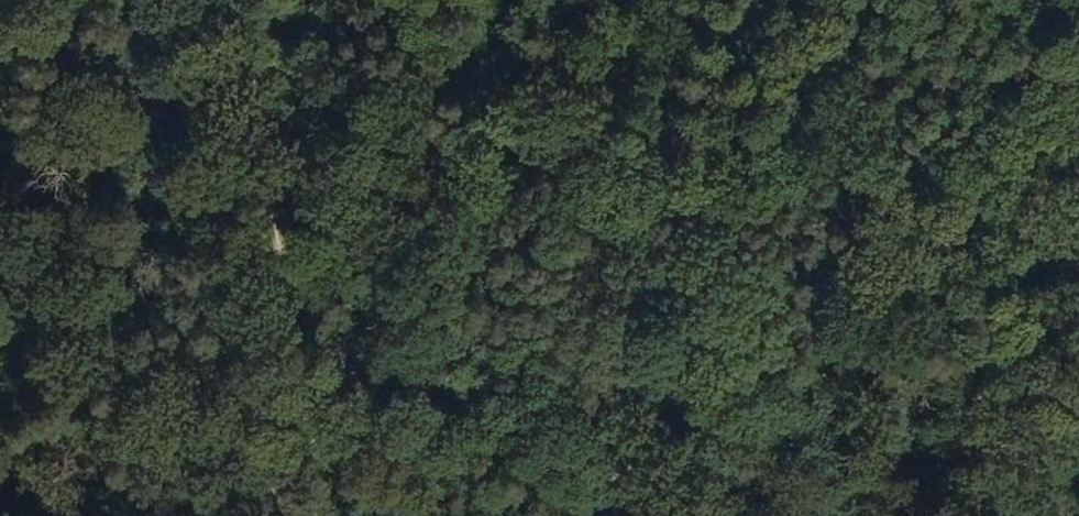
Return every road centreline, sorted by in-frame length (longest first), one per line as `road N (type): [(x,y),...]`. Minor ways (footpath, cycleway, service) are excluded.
road 1 (track): [(318,515),(230,0)]

